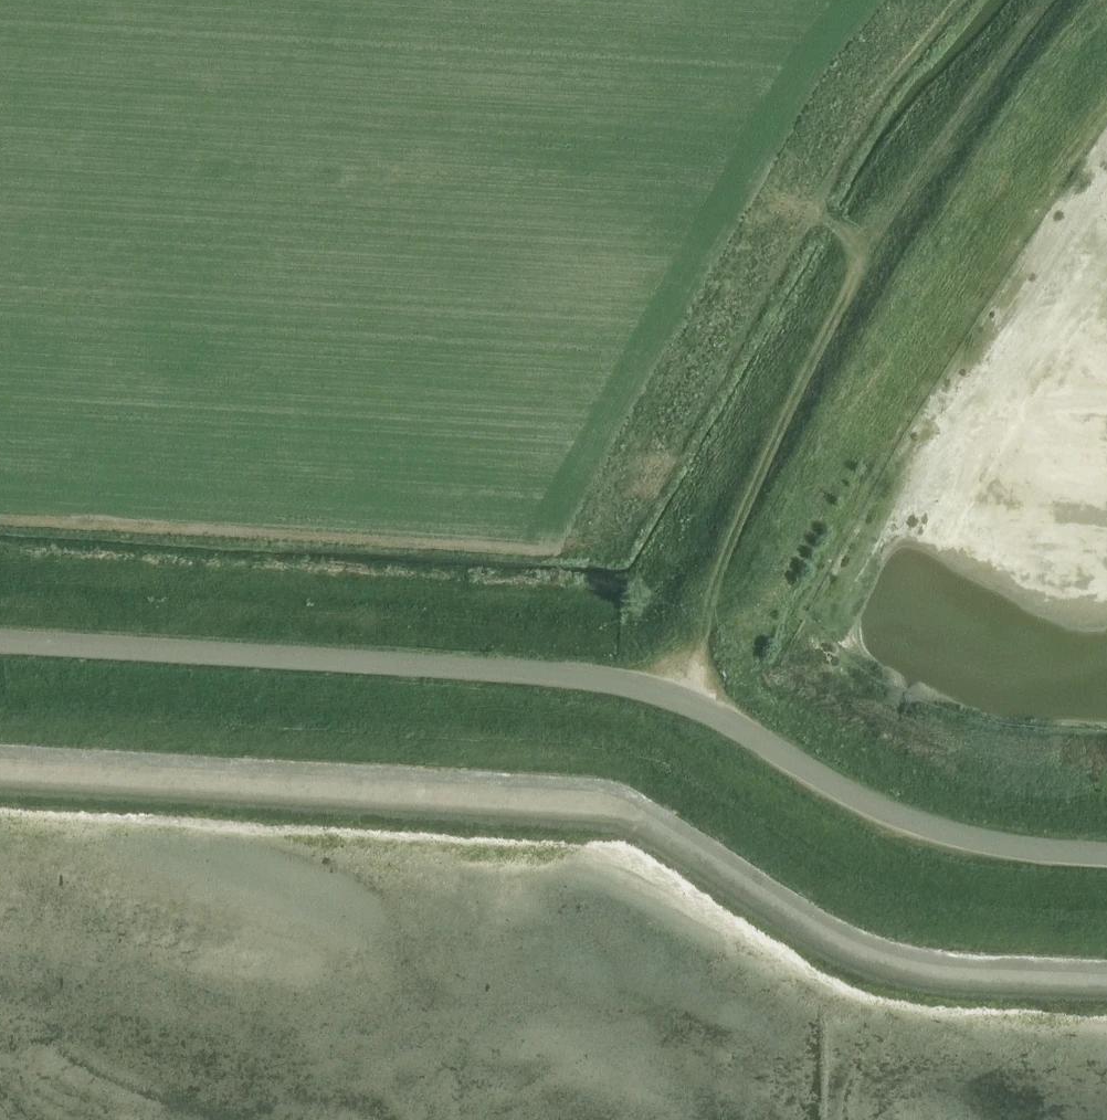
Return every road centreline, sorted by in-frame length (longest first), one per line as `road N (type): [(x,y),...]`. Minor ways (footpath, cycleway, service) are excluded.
road 1 (unclassified): [(1106,851),(980,843),(919,827),(807,771),(728,715),(664,689),(0,652)]

